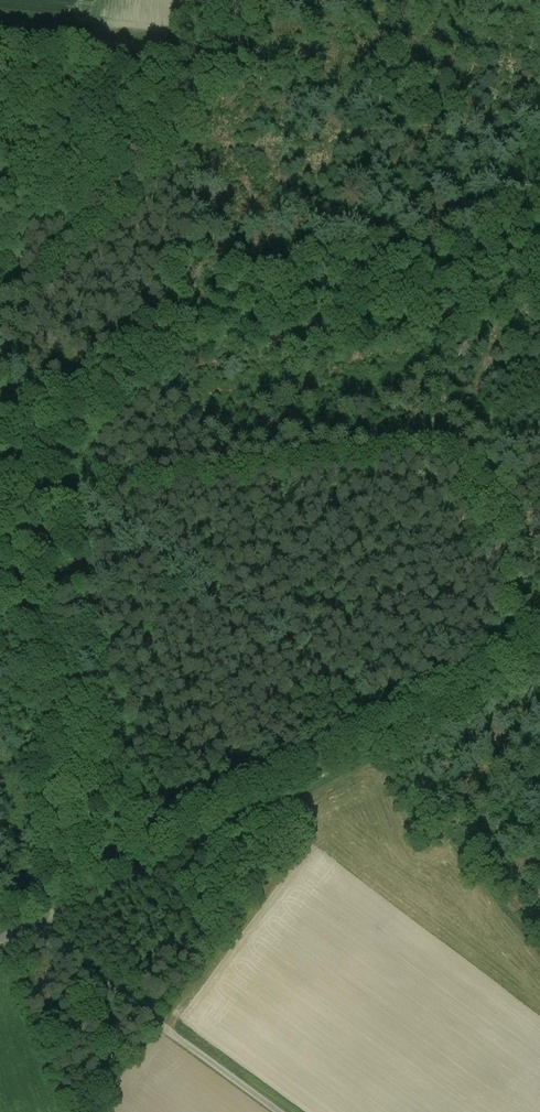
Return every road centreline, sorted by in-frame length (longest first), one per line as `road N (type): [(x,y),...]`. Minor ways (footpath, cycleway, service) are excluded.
road 1 (track): [(28,926),(539,662)]
road 2 (unclassified): [(0,939),(28,926),(278,1111)]

